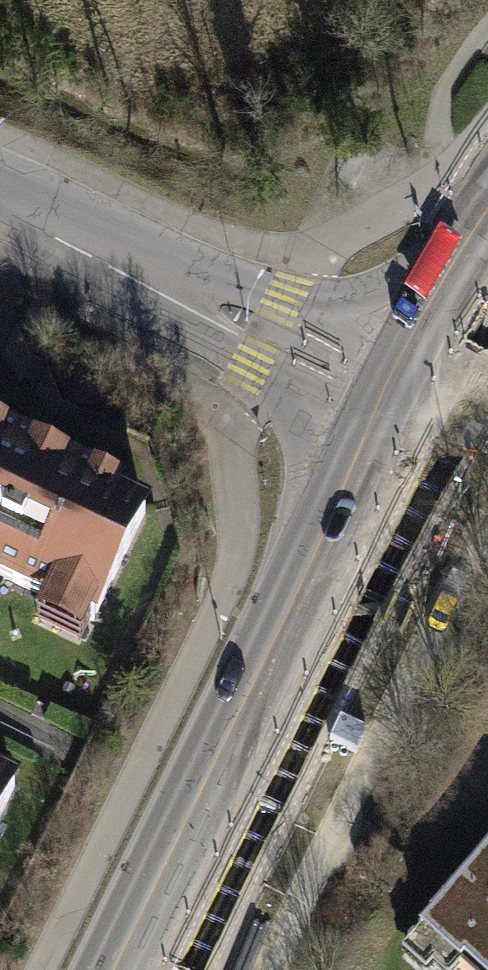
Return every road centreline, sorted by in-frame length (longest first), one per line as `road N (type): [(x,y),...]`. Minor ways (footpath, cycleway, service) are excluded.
road 1 (secondary): [(378,377),(94,969)]
road 2 (secondary): [(200,969),(473,419)]
road 3 (tertiary): [(378,377),(0,207)]
road 4 (secondary): [(487,196),(378,377)]

